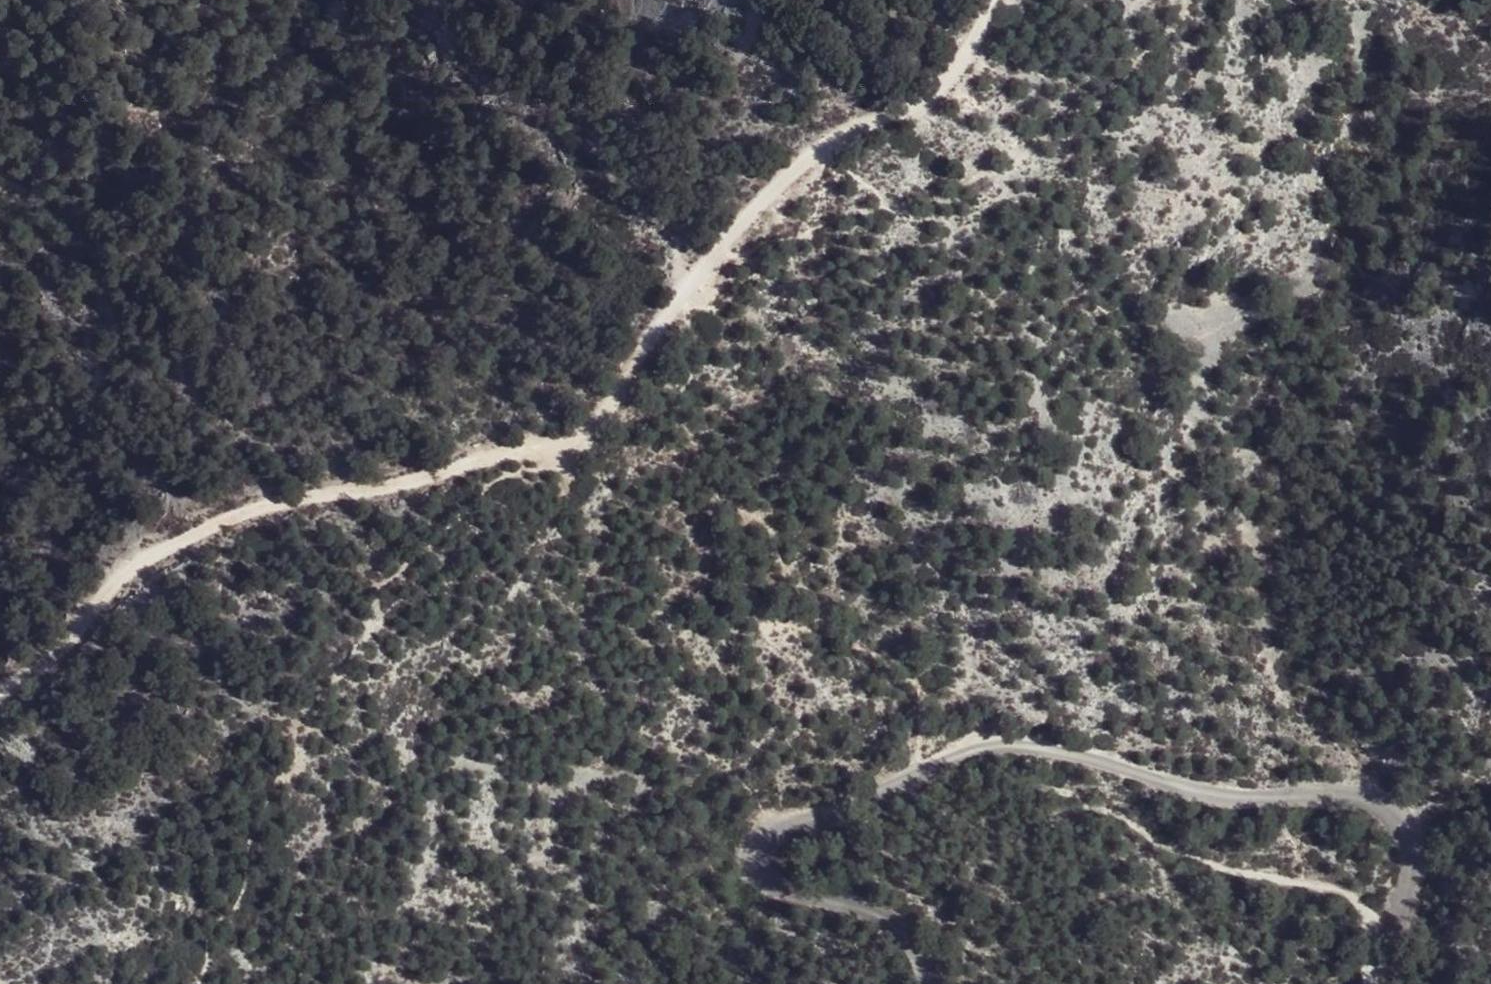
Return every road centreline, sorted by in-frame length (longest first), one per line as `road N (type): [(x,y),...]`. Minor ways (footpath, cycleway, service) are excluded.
road 1 (unclassified): [(1373,983),(1410,876),(1406,832),(1391,808),(1339,794),(1214,793),(1006,743),(776,833),(759,855),(765,878),(780,889),(891,917),(918,943),(933,983)]
road 2 (track): [(554,448),(223,519),(113,586),(58,653),(0,691)]
road 3 (track): [(991,0),(964,63),(933,96),(818,148),(699,274)]

